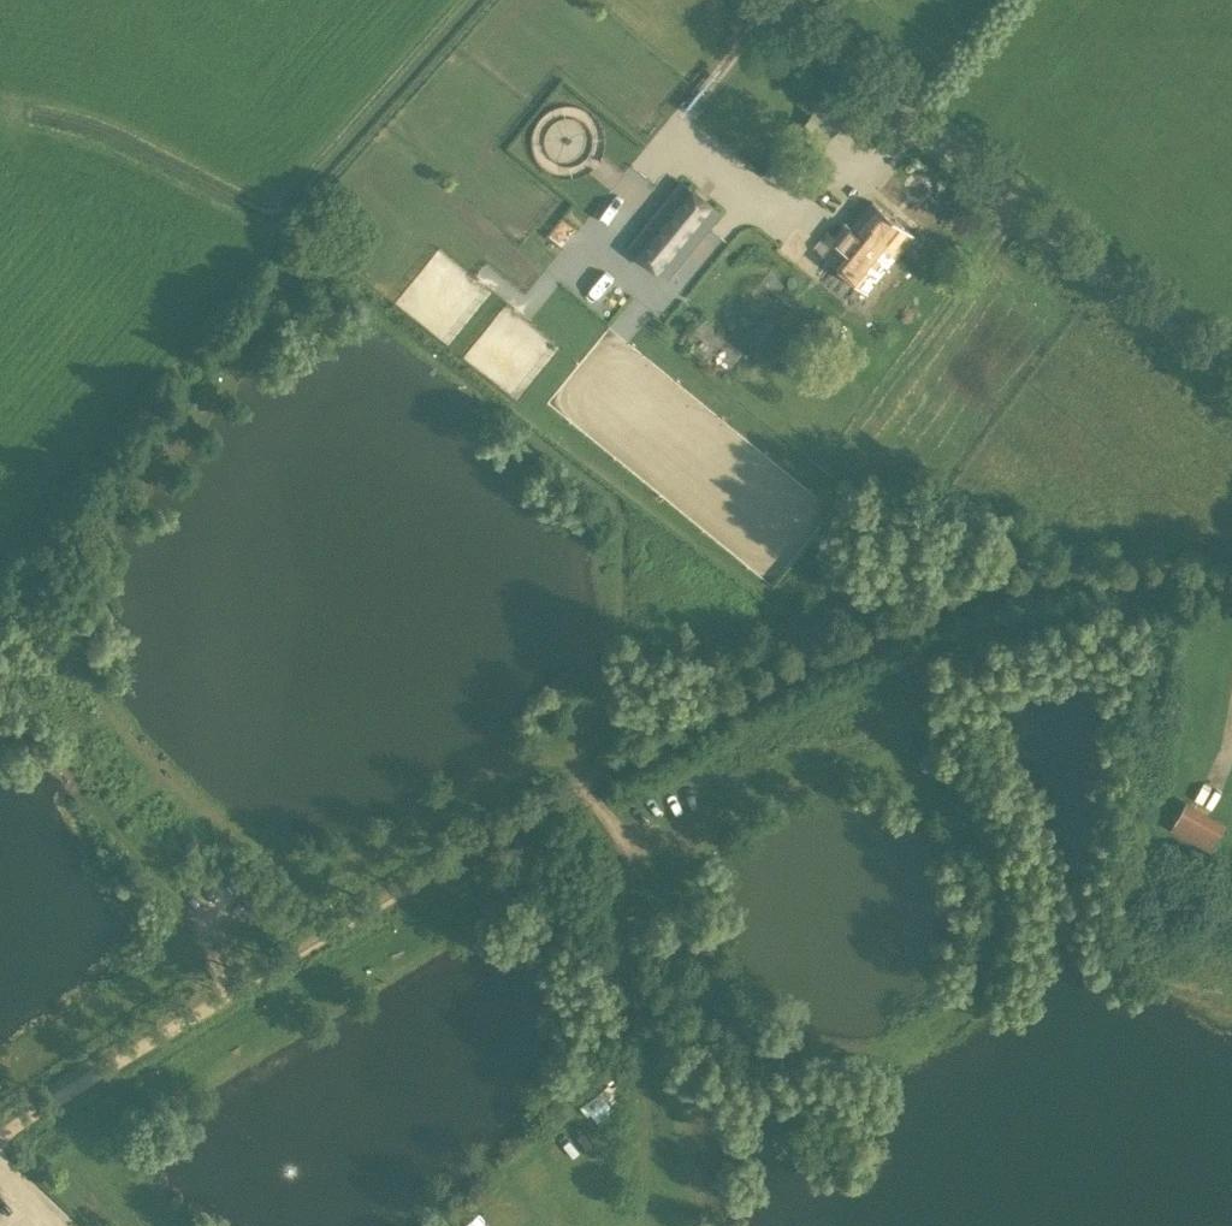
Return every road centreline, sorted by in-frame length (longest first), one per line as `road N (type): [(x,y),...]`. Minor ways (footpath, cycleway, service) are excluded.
road 1 (track): [(1231,580),(1009,583),(854,641),(532,810),(0,1129)]
road 2 (unclassified): [(1231,381),(772,0)]

